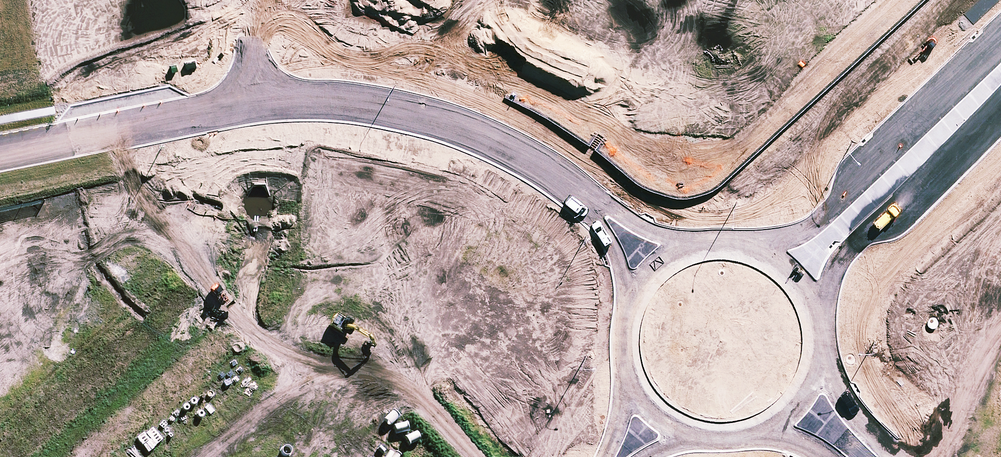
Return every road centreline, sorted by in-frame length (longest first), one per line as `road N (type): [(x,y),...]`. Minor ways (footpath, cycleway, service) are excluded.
road 1 (residential): [(0,152),(261,102),(329,101),(412,113),(481,136),(585,200)]
road 2 (tertiary): [(746,245),(808,229),(1000,44)]
road 3 (tertiary): [(1000,101),(861,237),(832,274),(821,327)]
road 4 (residential): [(585,200),(647,231),(700,243)]
road 5 (residential): [(820,360),(837,394),(890,456)]

